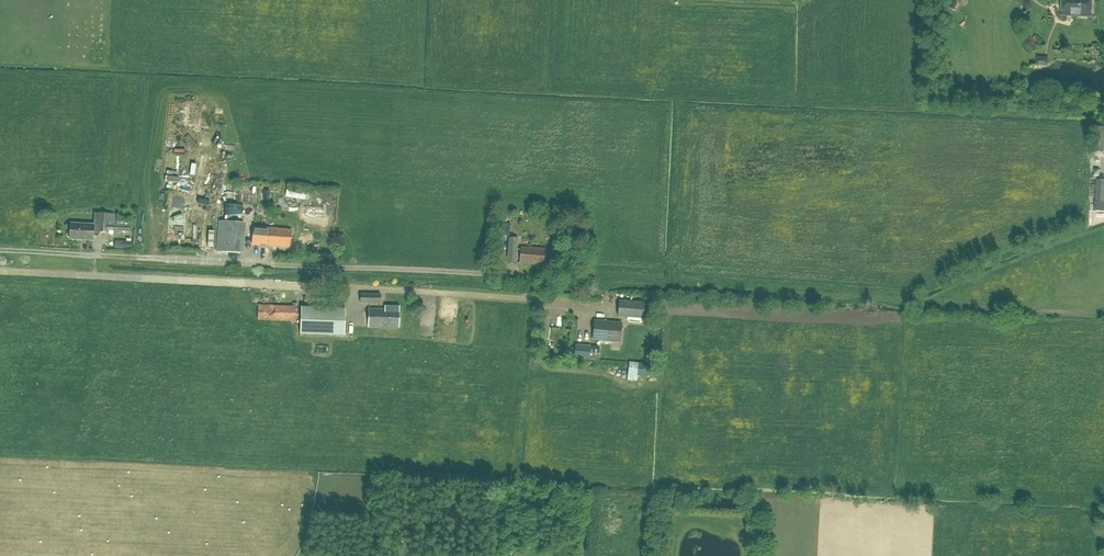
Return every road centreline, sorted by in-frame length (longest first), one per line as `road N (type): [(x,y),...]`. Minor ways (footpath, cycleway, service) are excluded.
road 1 (track): [(592,301),(0,273)]
road 2 (track): [(0,249),(490,274)]

